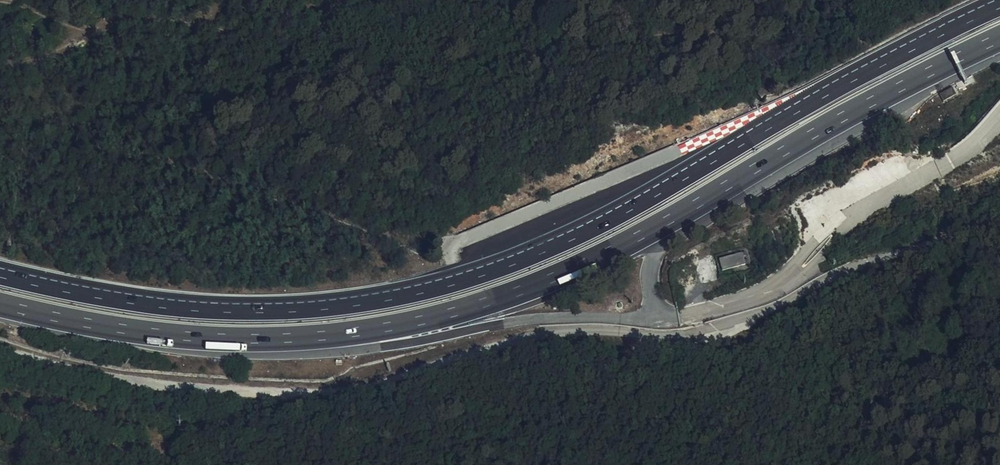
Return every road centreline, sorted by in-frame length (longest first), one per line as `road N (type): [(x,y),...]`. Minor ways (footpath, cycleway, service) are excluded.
road 1 (motorway): [(999,5),(835,87),(566,238),(423,291),(284,310),(210,308),(119,301),(0,272)]
road 2 (motorway): [(0,305),(110,329),(266,339),(341,335),(452,313),(618,248),(812,133),(999,39)]
road 3 (unclassified): [(860,266),(757,315),(705,330),(547,333),(381,381),(301,392),(144,382),(0,348)]

